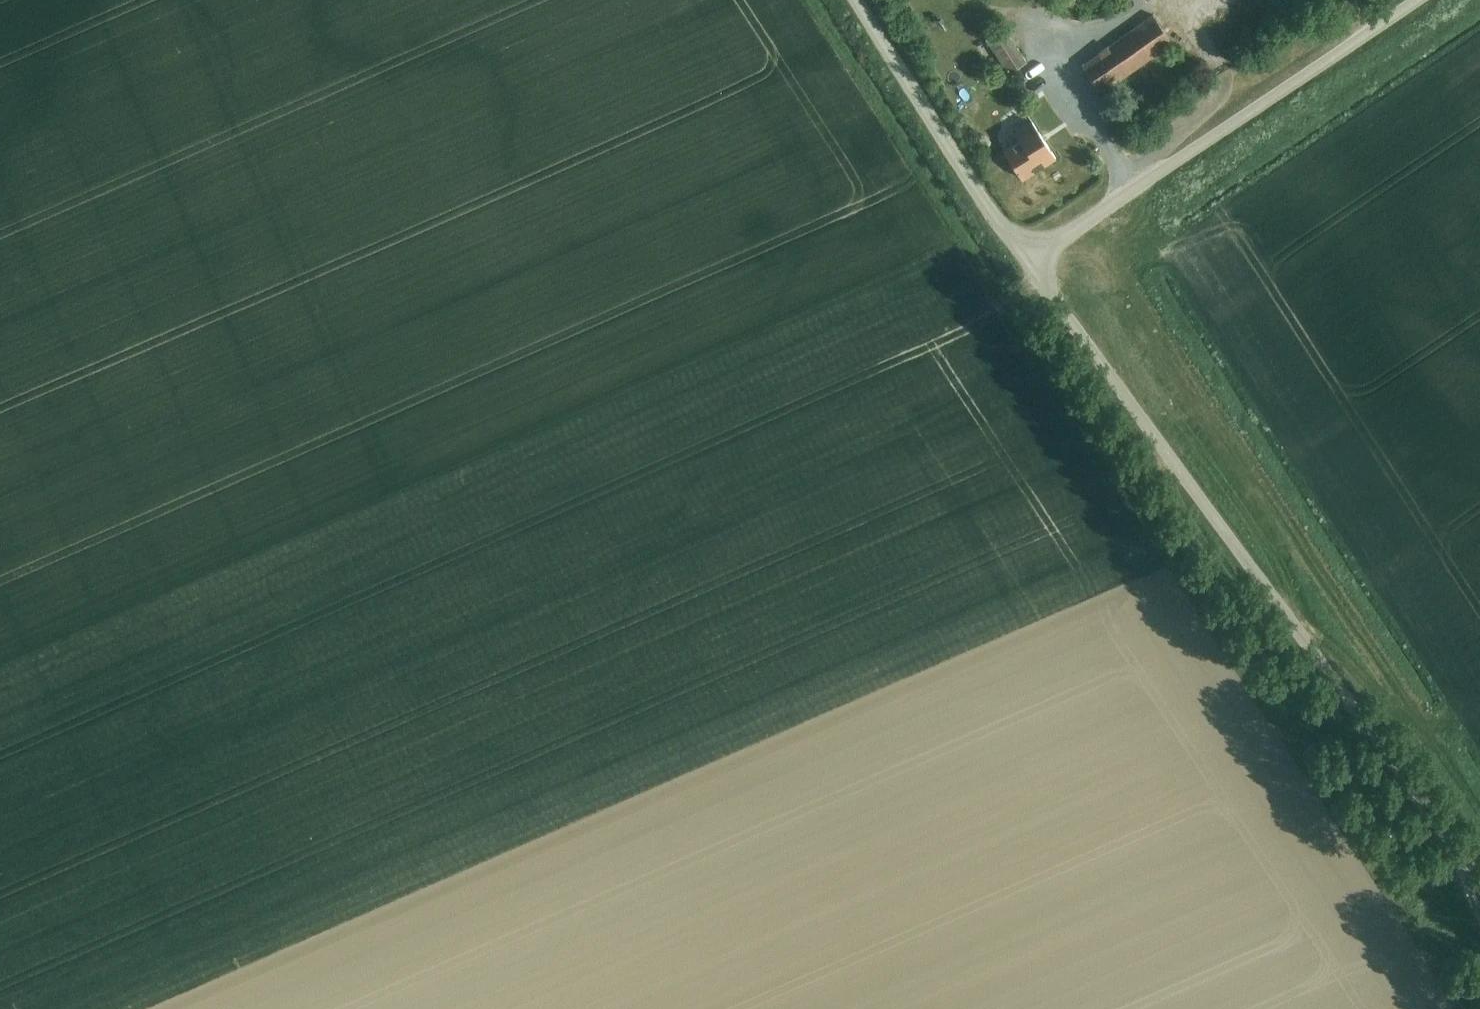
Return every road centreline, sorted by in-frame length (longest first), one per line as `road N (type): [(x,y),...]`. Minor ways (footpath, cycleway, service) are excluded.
road 1 (unclassified): [(1479,908),(1026,262)]
road 2 (unclassified): [(1026,262),(1412,0)]
road 3 (unclassified): [(1026,262),(860,0)]

